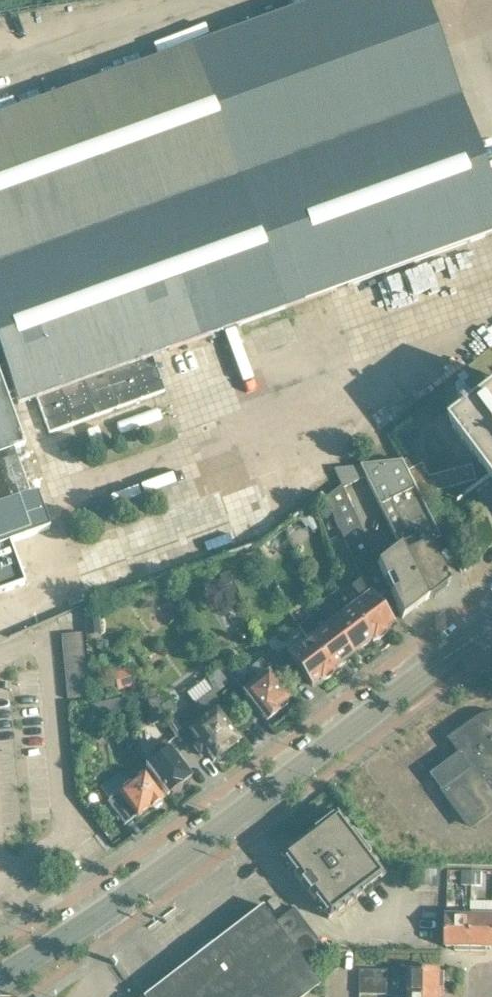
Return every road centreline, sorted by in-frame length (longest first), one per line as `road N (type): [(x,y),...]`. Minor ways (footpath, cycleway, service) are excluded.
road 1 (secondary): [(491,627),(103,913),(0,977)]

